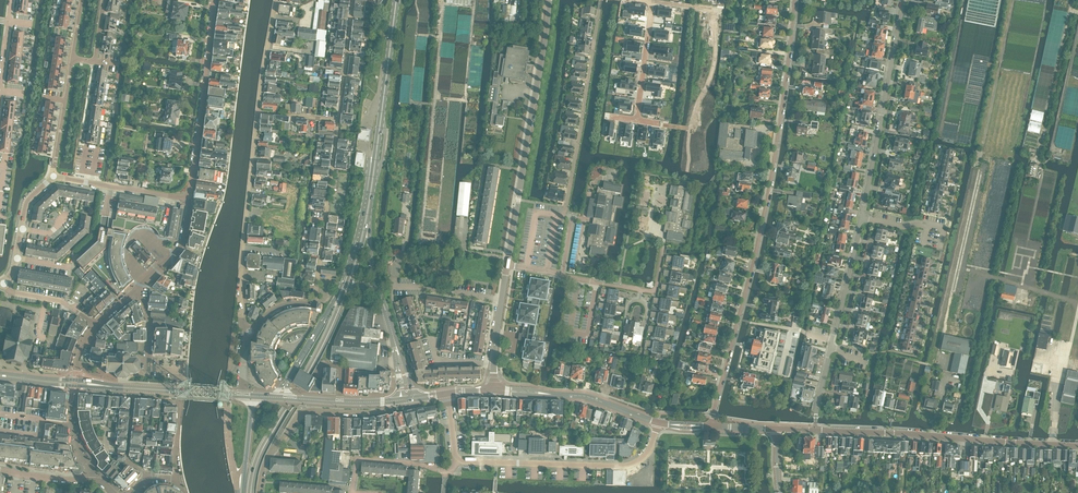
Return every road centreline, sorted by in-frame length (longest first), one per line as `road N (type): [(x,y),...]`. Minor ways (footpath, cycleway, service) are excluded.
road 1 (residential): [(712,418),(774,174),(794,0)]
road 2 (unclassified): [(507,265),(549,0)]
road 3 (tertiary): [(816,430),(1077,446)]
road 4 (residential): [(461,461),(625,466),(649,452),(659,422)]
road 5 (residential): [(861,217),(902,0)]
road 6 (primary): [(366,217),(397,0)]
road 7 (residential): [(598,10),(564,215),(557,216)]
road 8 (tertiary): [(185,192),(215,0)]
road 9 (residential): [(261,492),(272,451),(304,412),(381,412),(391,399)]
road 10 (residential): [(339,120),(313,304)]
road 11 (residential): [(243,247),(258,112)]
road 12 (tertiary): [(52,179),(171,197),(185,192)]
road 13 (residential): [(597,282),(585,339),(571,333),(580,280)]
road 14 (residential): [(52,179),(72,58)]
road 15 (secondary): [(120,387),(242,395)]
road 16 (residential): [(351,492),(359,459),(446,472)]
road 17 (primary): [(354,266),(293,371)]
road 18 (residential): [(653,1),(637,121)]
road 19 (secondary): [(120,387),(0,373)]
road 20 (residential): [(353,0),(339,120)]
road 21 (secondary): [(0,377),(120,387)]

